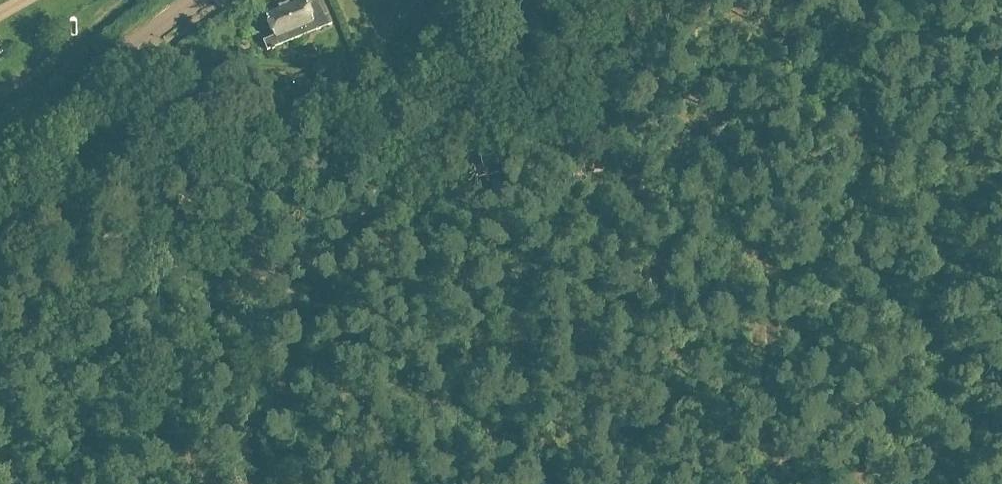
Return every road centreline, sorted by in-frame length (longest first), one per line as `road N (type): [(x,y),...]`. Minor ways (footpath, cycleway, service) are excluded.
road 1 (tertiary): [(0,167),(117,60),(198,0)]

